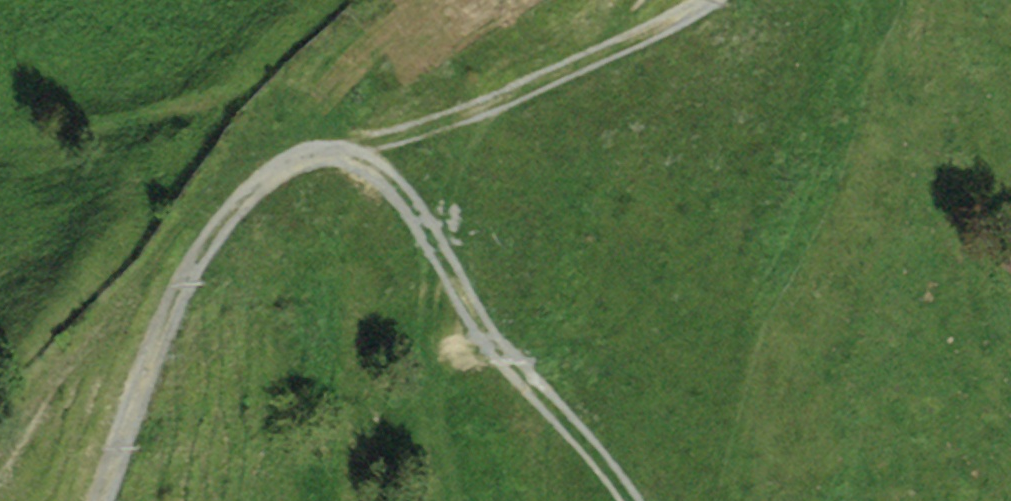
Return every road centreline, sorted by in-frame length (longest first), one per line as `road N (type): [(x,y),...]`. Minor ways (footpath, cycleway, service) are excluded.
road 1 (track): [(94,500),(205,249),(258,174),(331,146),(401,174),(499,361),(635,500)]
road 2 (track): [(704,0),(331,146)]

